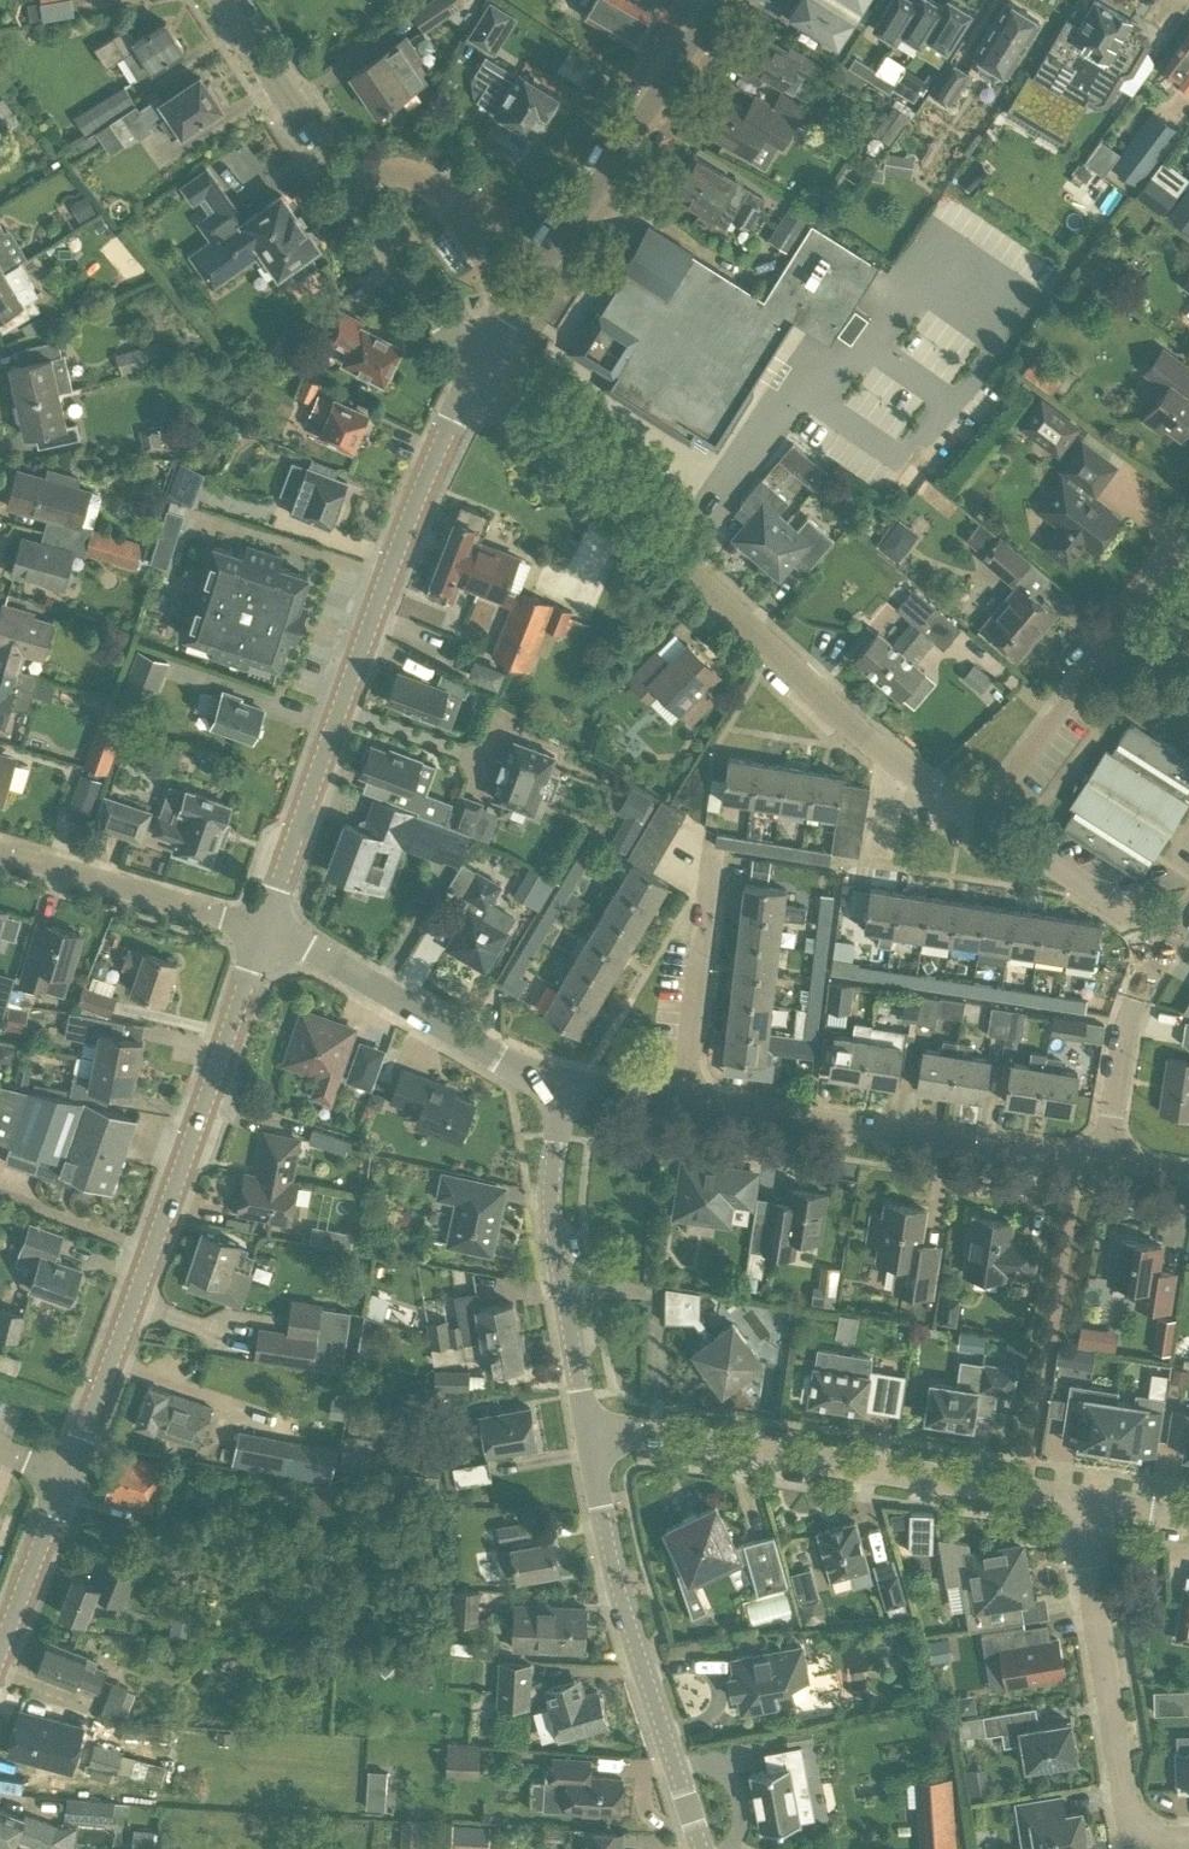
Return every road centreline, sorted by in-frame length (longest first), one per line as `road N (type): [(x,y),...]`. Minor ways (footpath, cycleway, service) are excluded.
road 1 (residential): [(476,374),(876,745),(994,835)]
road 2 (tertiary): [(263,932),(404,530),(476,374)]
road 3 (tertiary): [(67,1477),(263,932)]
road 4 (residential): [(1074,1499),(587,1429)]
road 5 (residential): [(476,374),(224,0)]
road 6 (tertiary): [(476,374),(717,0)]
road 7 (tertiary): [(701,1848),(613,1570),(587,1429)]
road 8 (residential): [(1107,1162),(687,1100)]
road 9 (tertiary): [(587,1429),(554,1236),(554,1144),(564,1082)]
road 10 (tertiary): [(564,1082),(501,1062),(308,948),(263,932)]
road 11 (residential): [(1128,1832),(1074,1499)]
road 12 (residential): [(994,835),(1188,568)]
road 13 (residential): [(263,932),(0,850)]
road 14 (residential): [(687,1100),(713,909),(710,887),(686,861)]
road 15 (residential): [(1107,1162),(1135,1010),(1167,945)]
road 16 (residential): [(994,835),(1167,945)]
road 17 (tertiary): [(0,1650),(67,1477)]
road 18 (residential): [(687,1100),(564,1082)]

